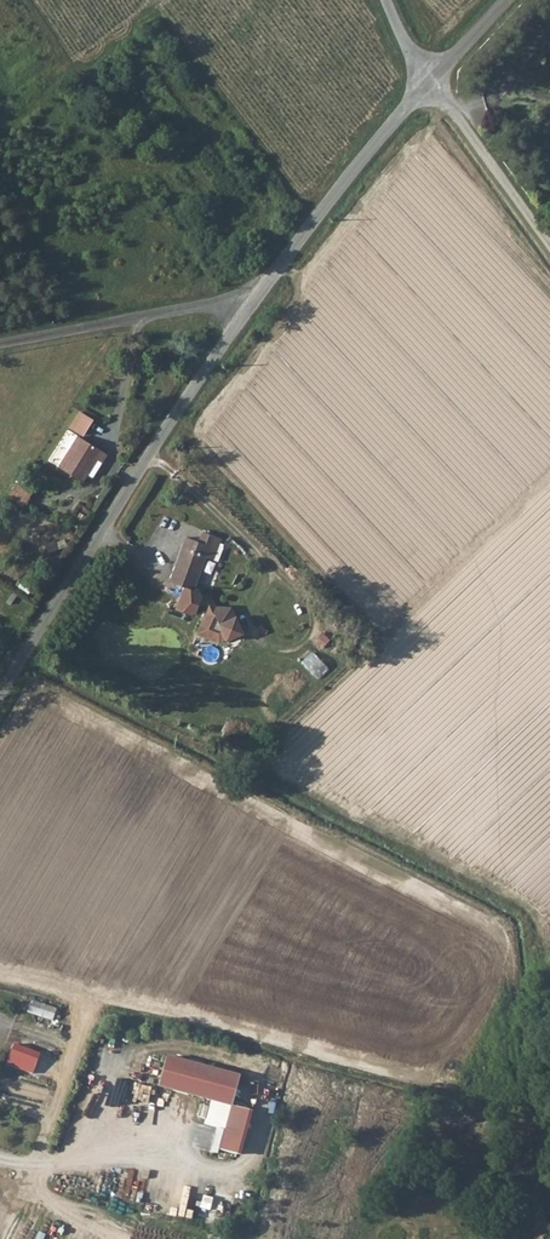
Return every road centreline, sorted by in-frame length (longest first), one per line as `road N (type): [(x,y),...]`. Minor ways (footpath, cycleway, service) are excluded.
road 1 (unclassified): [(0,693),(159,435)]
road 2 (unclassified): [(247,309),(424,85)]
road 3 (unclassified): [(0,346),(201,307),(247,309)]
road 4 (track): [(424,85),(549,245)]
road 5 (unclassified): [(159,435),(247,309)]

